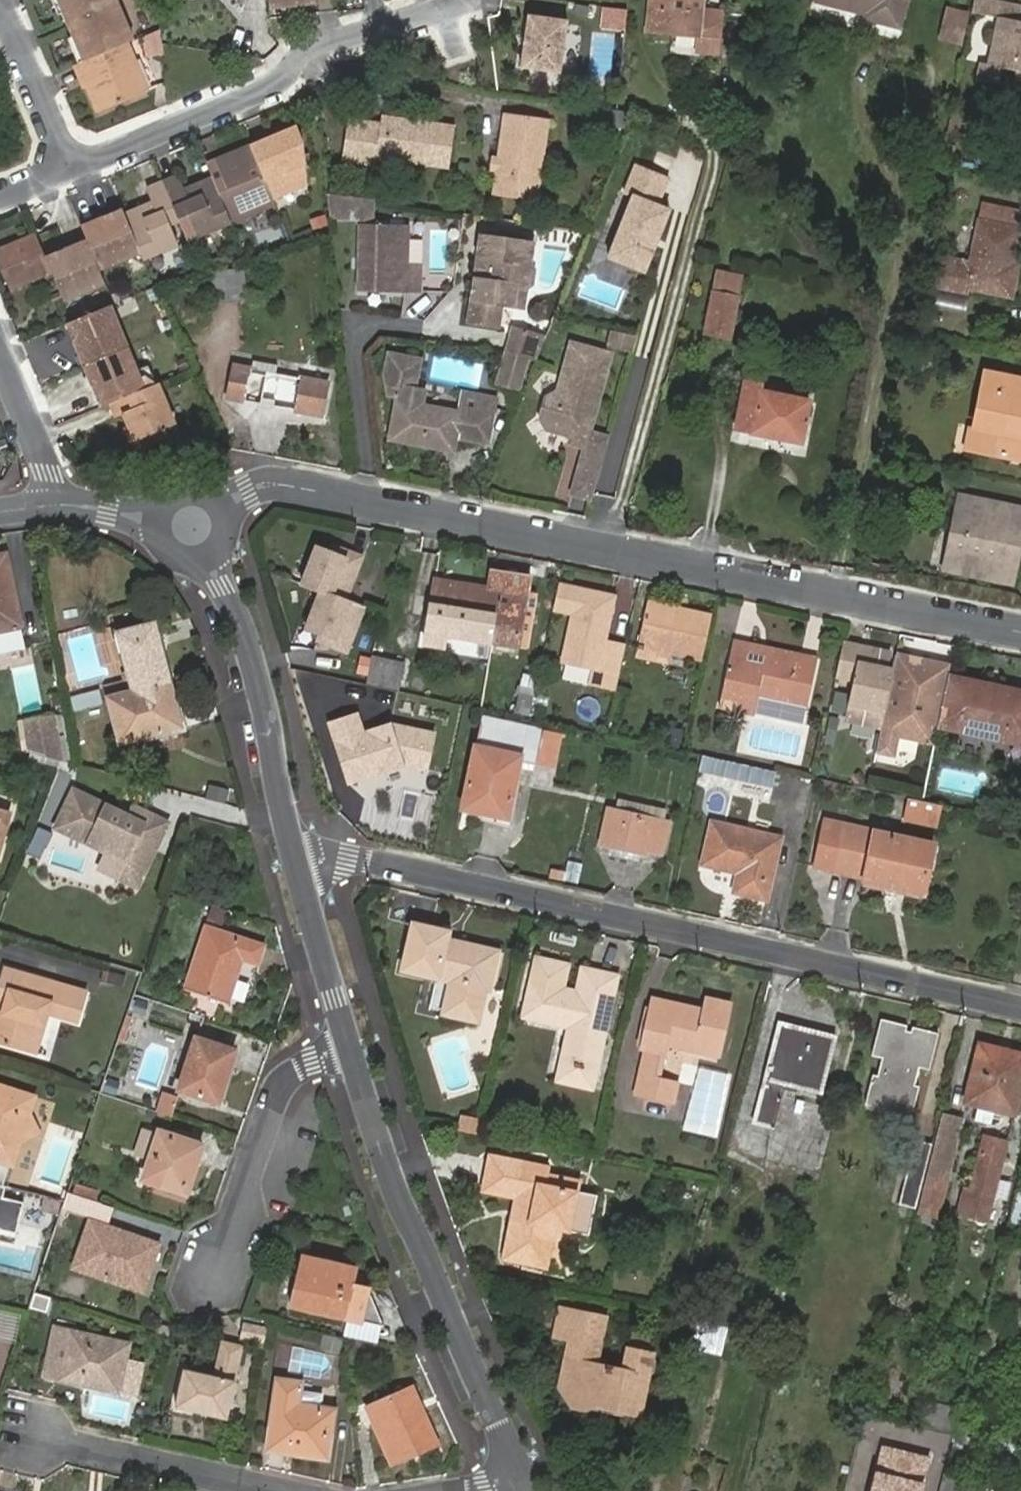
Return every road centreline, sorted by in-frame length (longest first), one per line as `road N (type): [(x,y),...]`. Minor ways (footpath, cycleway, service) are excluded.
road 1 (residential): [(1020,632),(279,484),(250,490),(193,524)]
road 2 (residential): [(1020,1007),(320,855),(296,861)]
road 3 (residential): [(527,1480),(411,1227),(348,1046)]
road 4 (residential): [(68,169),(273,85),(307,50),(467,0)]
road 5 (residential): [(296,861),(243,630),(193,524)]
road 6 (residential): [(348,1046),(279,1088),(214,1269)]
road 7 (residential): [(286,1490),(37,1435)]
road 8 (residential): [(348,1046),(296,861)]
road 9 (residential): [(0,8),(68,169)]
road 10 (residential): [(56,502),(0,360)]
road 11 (residential): [(193,524),(56,502)]

